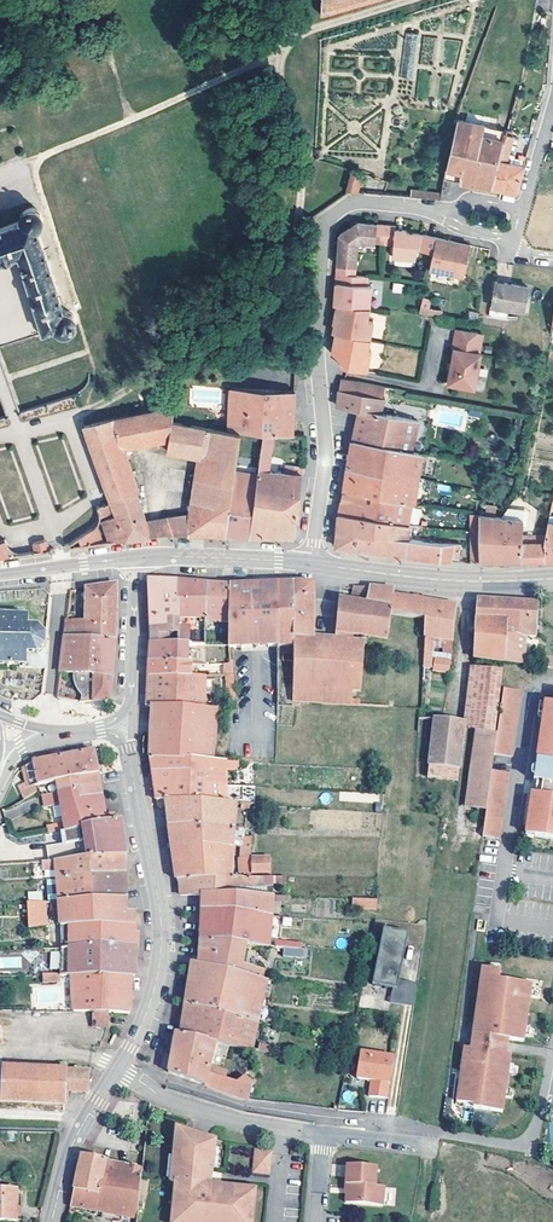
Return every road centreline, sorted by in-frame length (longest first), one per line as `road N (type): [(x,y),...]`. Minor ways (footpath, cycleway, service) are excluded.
road 1 (track): [(300,37),(293,349),(166,364),(70,419)]
road 2 (residential): [(454,211),(352,202),(325,220),(319,346),(327,454),(310,563)]
road 3 (residential): [(119,1065),(151,1002),(162,940),(124,726)]
road 4 (track): [(35,161),(278,44),(295,0)]
road 5 (track): [(35,161),(92,368),(85,414)]
road 6 (residential): [(145,1084),(162,1077),(249,1106),(387,1125)]
road 7 (tertiary): [(552,578),(450,581),(310,563)]
road 8 (residential): [(552,686),(531,699),(501,908)]
road 9 (track): [(0,380),(61,565)]
road 10 (track): [(70,419),(97,502),(50,525),(0,535)]
road 11 (residential): [(145,1084),(244,1122),(325,1133)]
road 12 (tertiary): [(310,563),(136,557)]
road 13 (residential): [(52,1221),(70,1149),(119,1065)]
road 14 (residential): [(45,734),(61,565)]
road 15 (tertiary): [(124,726),(136,557)]
road 16 (track): [(278,44),(415,0)]
road 17 (track): [(85,0),(130,118)]

